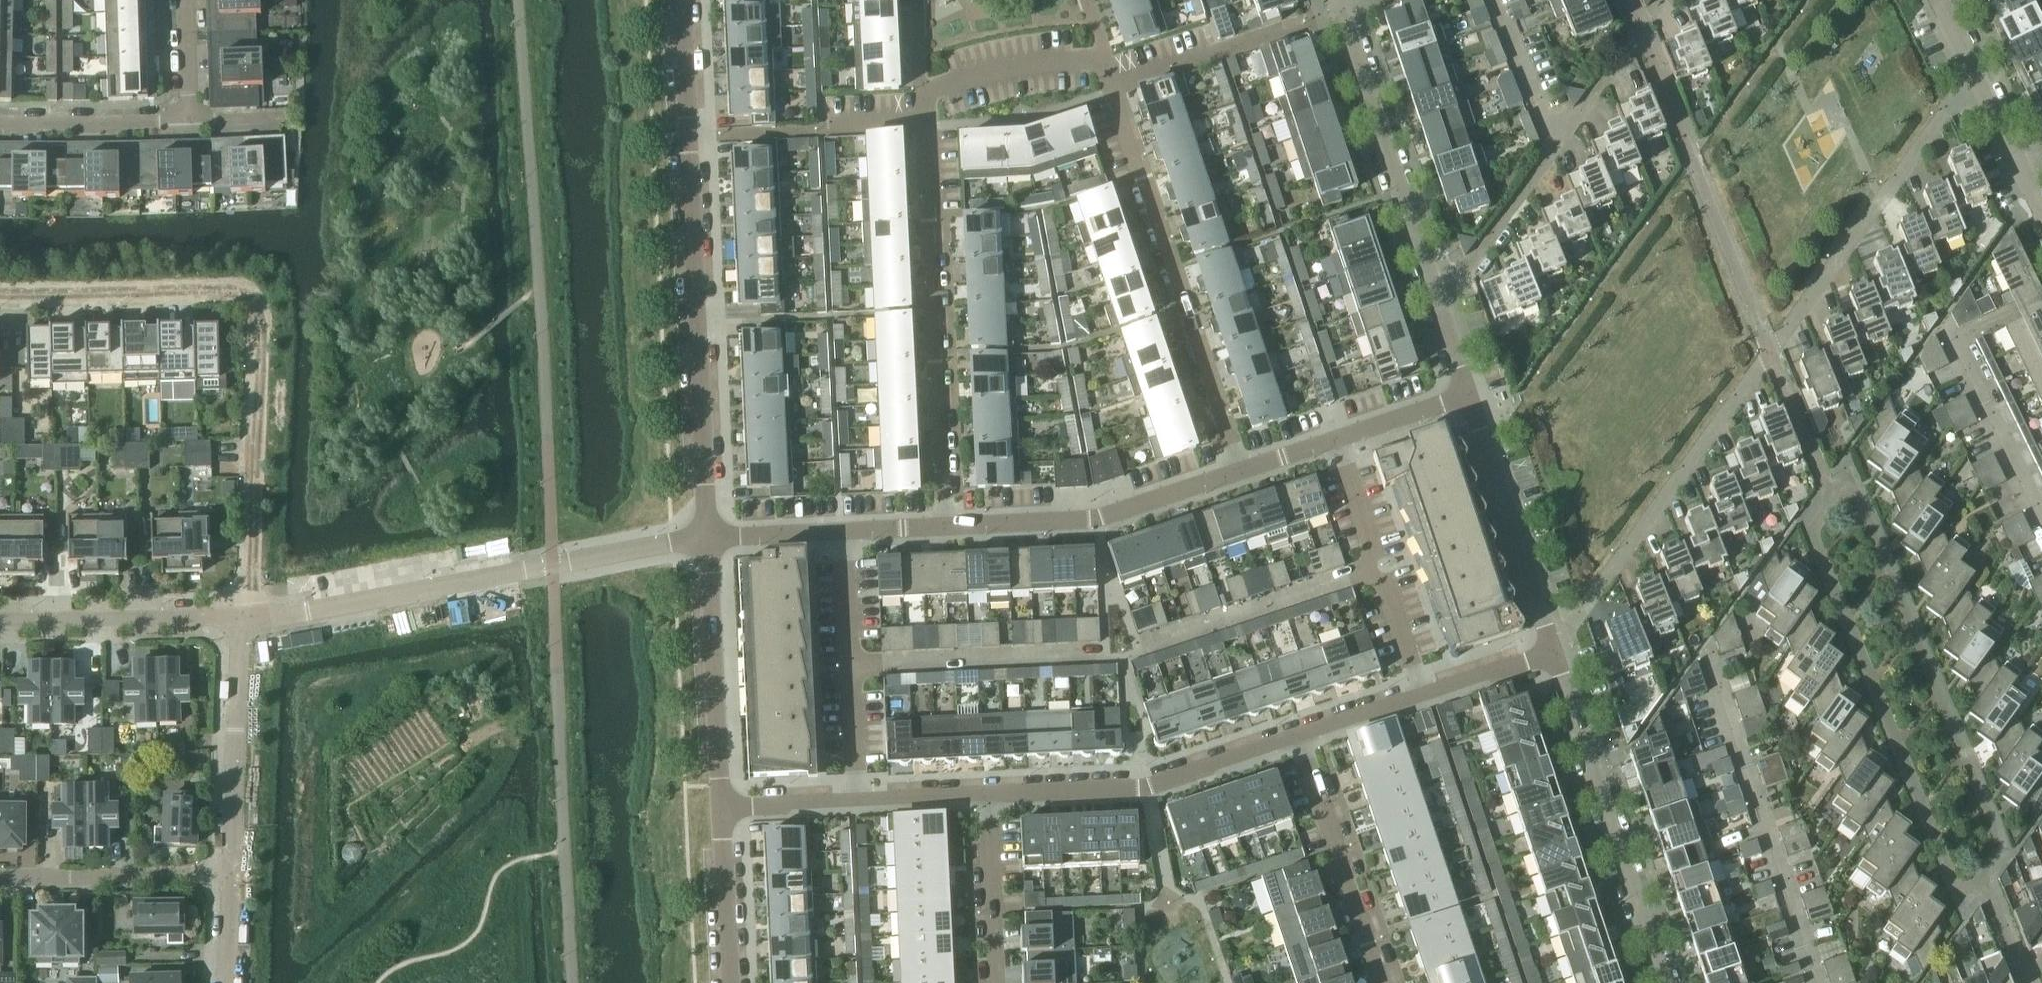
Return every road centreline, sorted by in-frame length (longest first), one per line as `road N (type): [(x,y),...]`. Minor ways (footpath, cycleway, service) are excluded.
road 1 (residential): [(1553,649),(1976,73)]
road 2 (residential): [(241,618),(261,315),(254,300),(232,290),(0,295)]
road 3 (residential): [(707,540),(680,0)]
road 4 (residential): [(707,540),(320,612),(241,618)]
road 5 (residential): [(941,528),(923,109)]
road 6 (residential): [(1110,77),(1240,471)]
road 7 (residential): [(1818,982),(1703,647)]
road 8 (residential): [(1663,982),(1553,649)]
road 9 (residential): [(990,791),(1145,782),(1298,736)]
road 10 (residential): [(1437,306),(1340,9)]
road 11 (residential): [(941,528),(1098,520),(1240,471)]
road 12 (residential): [(1553,649),(1466,393)]
road 13 (residential): [(723,804),(707,540)]
road 14 (residential): [(1380,982),(1298,736)]
road 15 (residential): [(847,667),(1106,655)]
road 16 (residential): [(232,873),(241,618)]
road 17 (residential): [(1137,648),(1368,573)]
road 18 (residential): [(241,618),(0,623)]
road 19 (residential): [(0,877),(232,873)]
road 20 (residential): [(1110,77),(1094,64),(1021,66),(949,85),(923,109)]
road 21 (residential): [(2041,525),(1954,342)]
road 22 (residential): [(1437,306),(1553,151)]
road 23 (residential): [(998,982),(990,791)]
road 24 (residential): [(1290,26),(1133,81),(1110,77)]
road 25 (residential): [(187,120),(0,124)]
road 26 (residential): [(731,982),(723,804)]
road 27 (residential): [(1553,151),(1492,0)]
road 28 (residential): [(1368,573),(1373,550),(1338,436)]
road 29 (residential): [(852,798),(990,791)]
road 30 (residential): [(1428,693),(1389,589),(1368,573)]
road 31 (residential): [(1298,736),(1428,693)]
road 32 (residential): [(840,531),(847,667)]
road 33 (residential): [(1338,436),(1466,393)]
road 34 (residential): [(707,540),(840,531)]
road 35 (residential): [(1428,693),(1553,649)]
road 36 (residential): [(847,667),(852,798)]
road 37 (residential): [(723,804),(852,798)]
road 38 (residential): [(1553,151),(1627,49)]
road 39 (residential): [(187,120),(184,0)]

